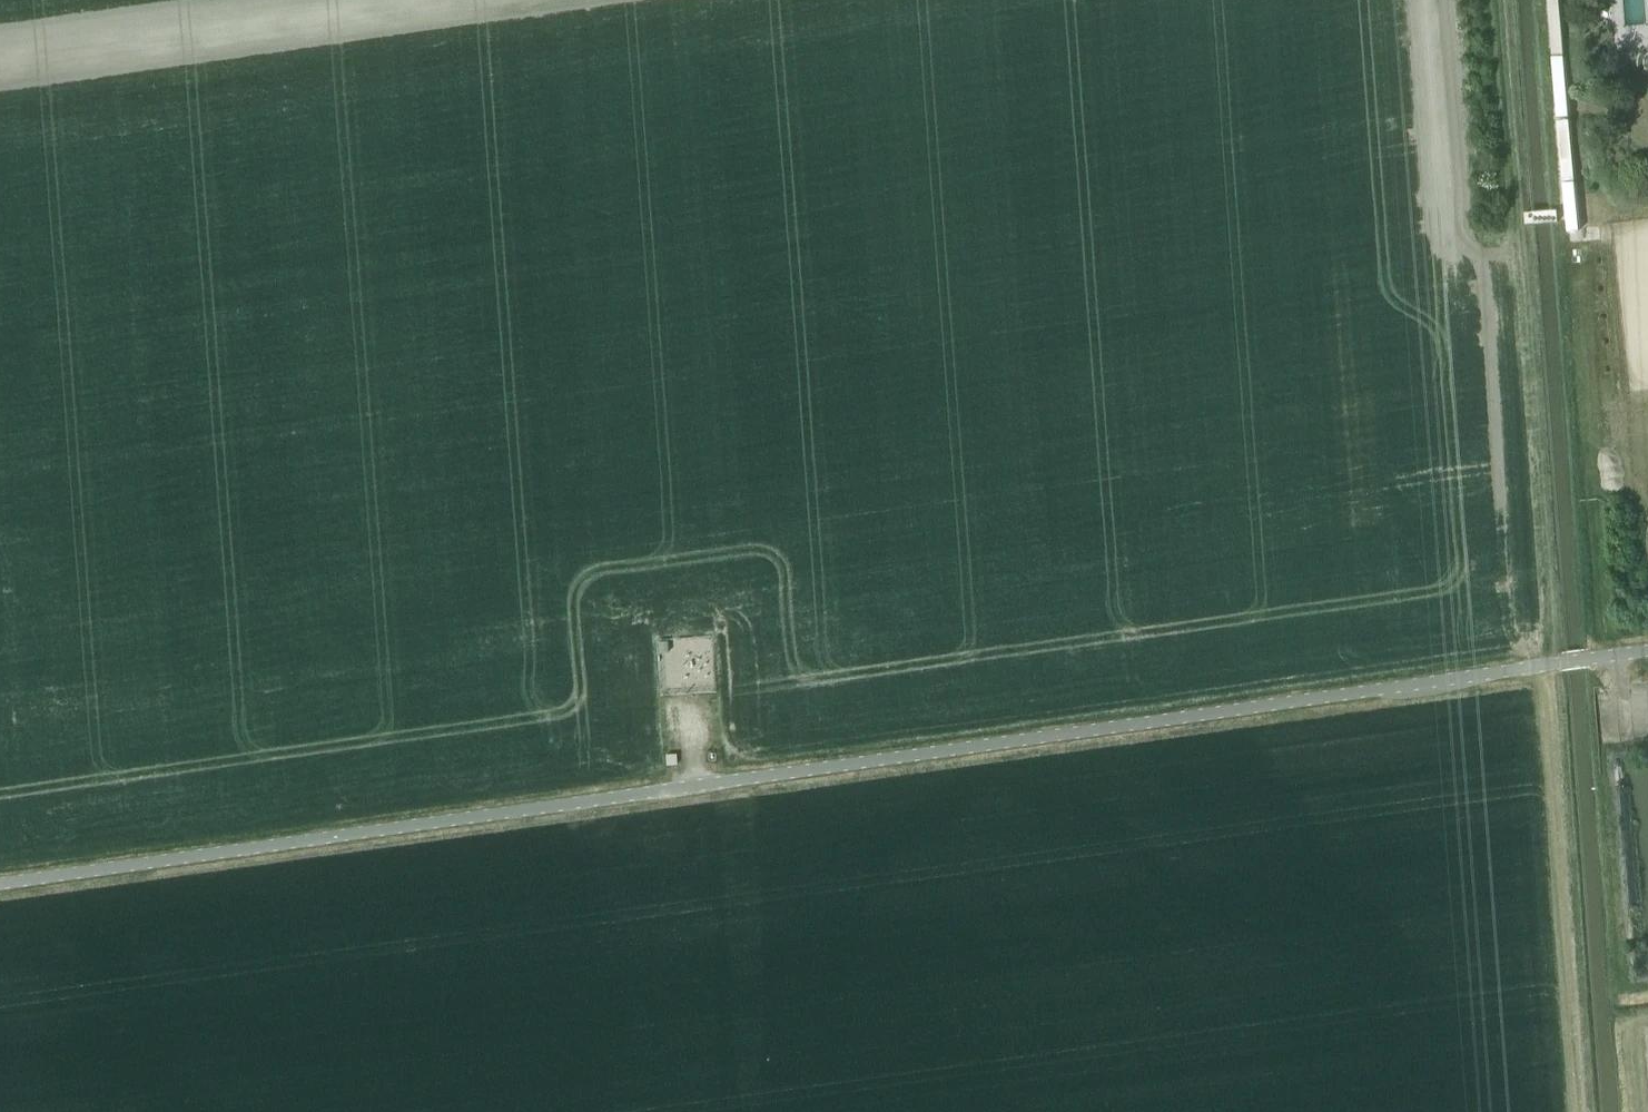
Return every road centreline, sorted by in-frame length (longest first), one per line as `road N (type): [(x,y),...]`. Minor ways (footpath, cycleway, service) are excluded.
road 1 (unclassified): [(0,884),(1647,649)]
road 2 (track): [(467,0),(0,66)]

